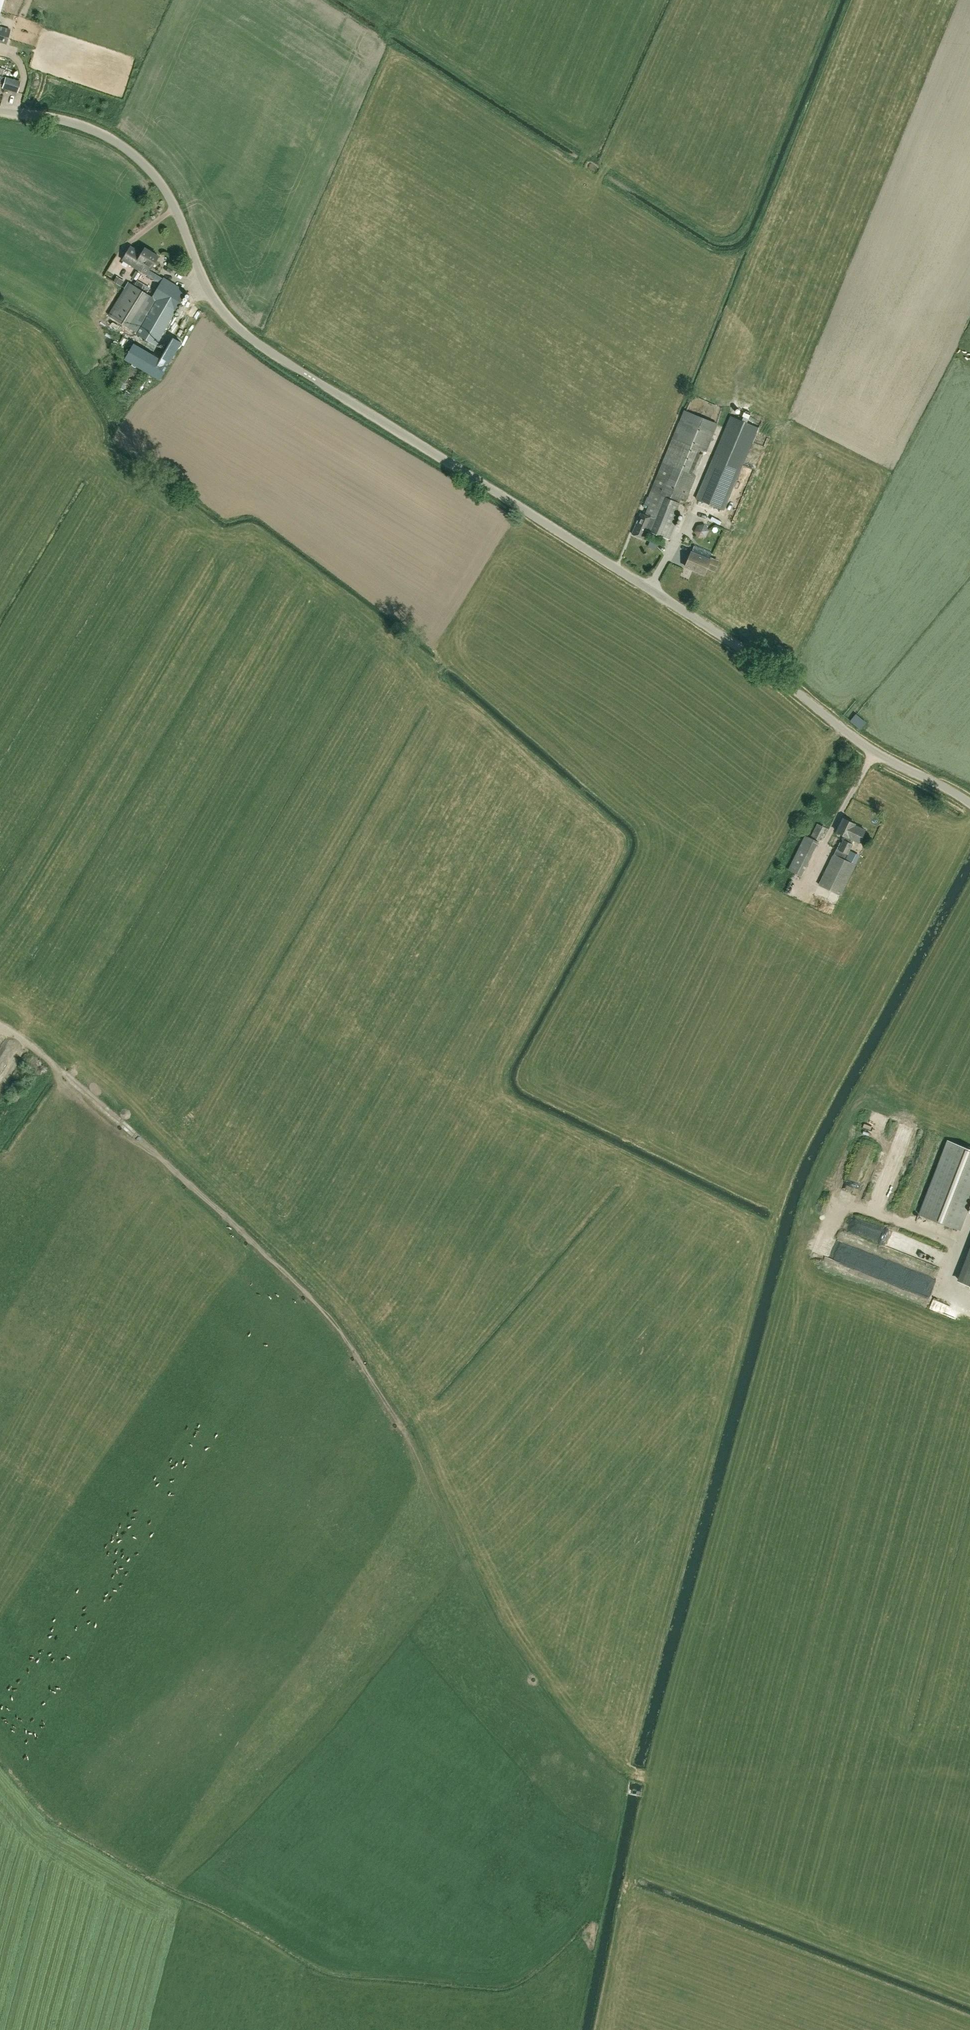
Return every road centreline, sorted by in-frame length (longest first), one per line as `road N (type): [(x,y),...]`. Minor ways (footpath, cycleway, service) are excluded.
road 1 (unclassified): [(969,805),(852,736),(630,572),(248,337),(212,293),(174,203),(116,140),(68,122),(0,113)]

